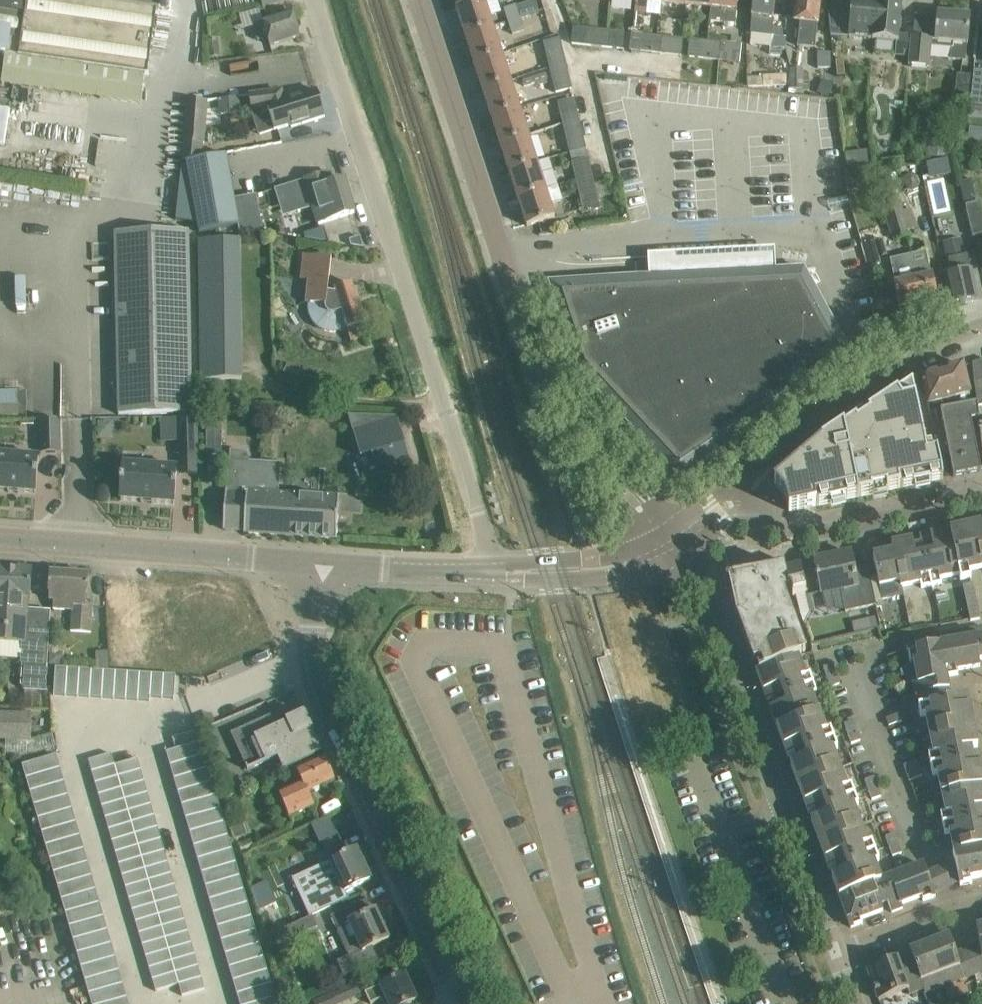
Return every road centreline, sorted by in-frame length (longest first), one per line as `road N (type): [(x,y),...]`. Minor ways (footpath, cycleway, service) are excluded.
road 1 (residential): [(308,0),(497,571)]
road 2 (residential): [(421,0),(545,379),(587,444),(668,536)]
road 3 (residential): [(463,1003),(320,691),(314,653),(324,563)]
road 4 (residential): [(835,950),(683,553)]
road 5 (residential): [(950,911),(846,636),(886,628)]
road 6 (tertiary): [(324,563),(0,538)]
road 7 (tertiary): [(981,322),(879,378),(741,480)]
road 8 (tertiary): [(749,508),(807,532),(981,499)]
road 9 (tertiary): [(497,571),(609,578),(683,553)]
road 10 (tertiary): [(668,536),(621,555),(497,571)]
road 11 (tertiary): [(497,571),(324,563)]
road 12 (residential): [(835,950),(950,911)]

